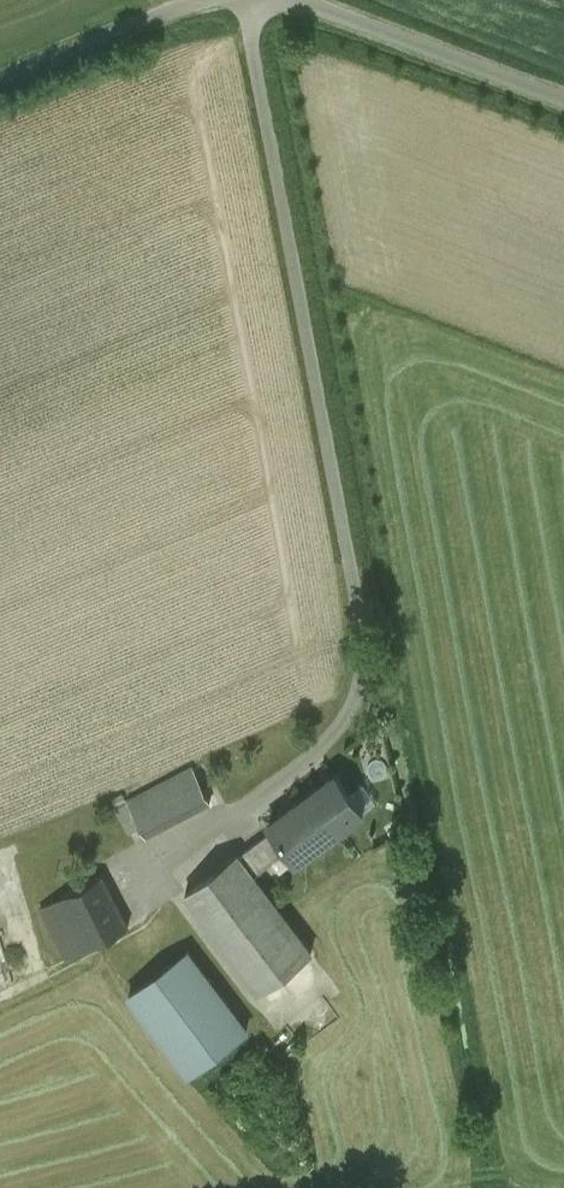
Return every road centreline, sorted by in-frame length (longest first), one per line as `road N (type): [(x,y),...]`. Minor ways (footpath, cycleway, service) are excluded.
road 1 (unclassified): [(563,102),(291,0)]
road 2 (unclassified): [(192,0),(0,79)]

